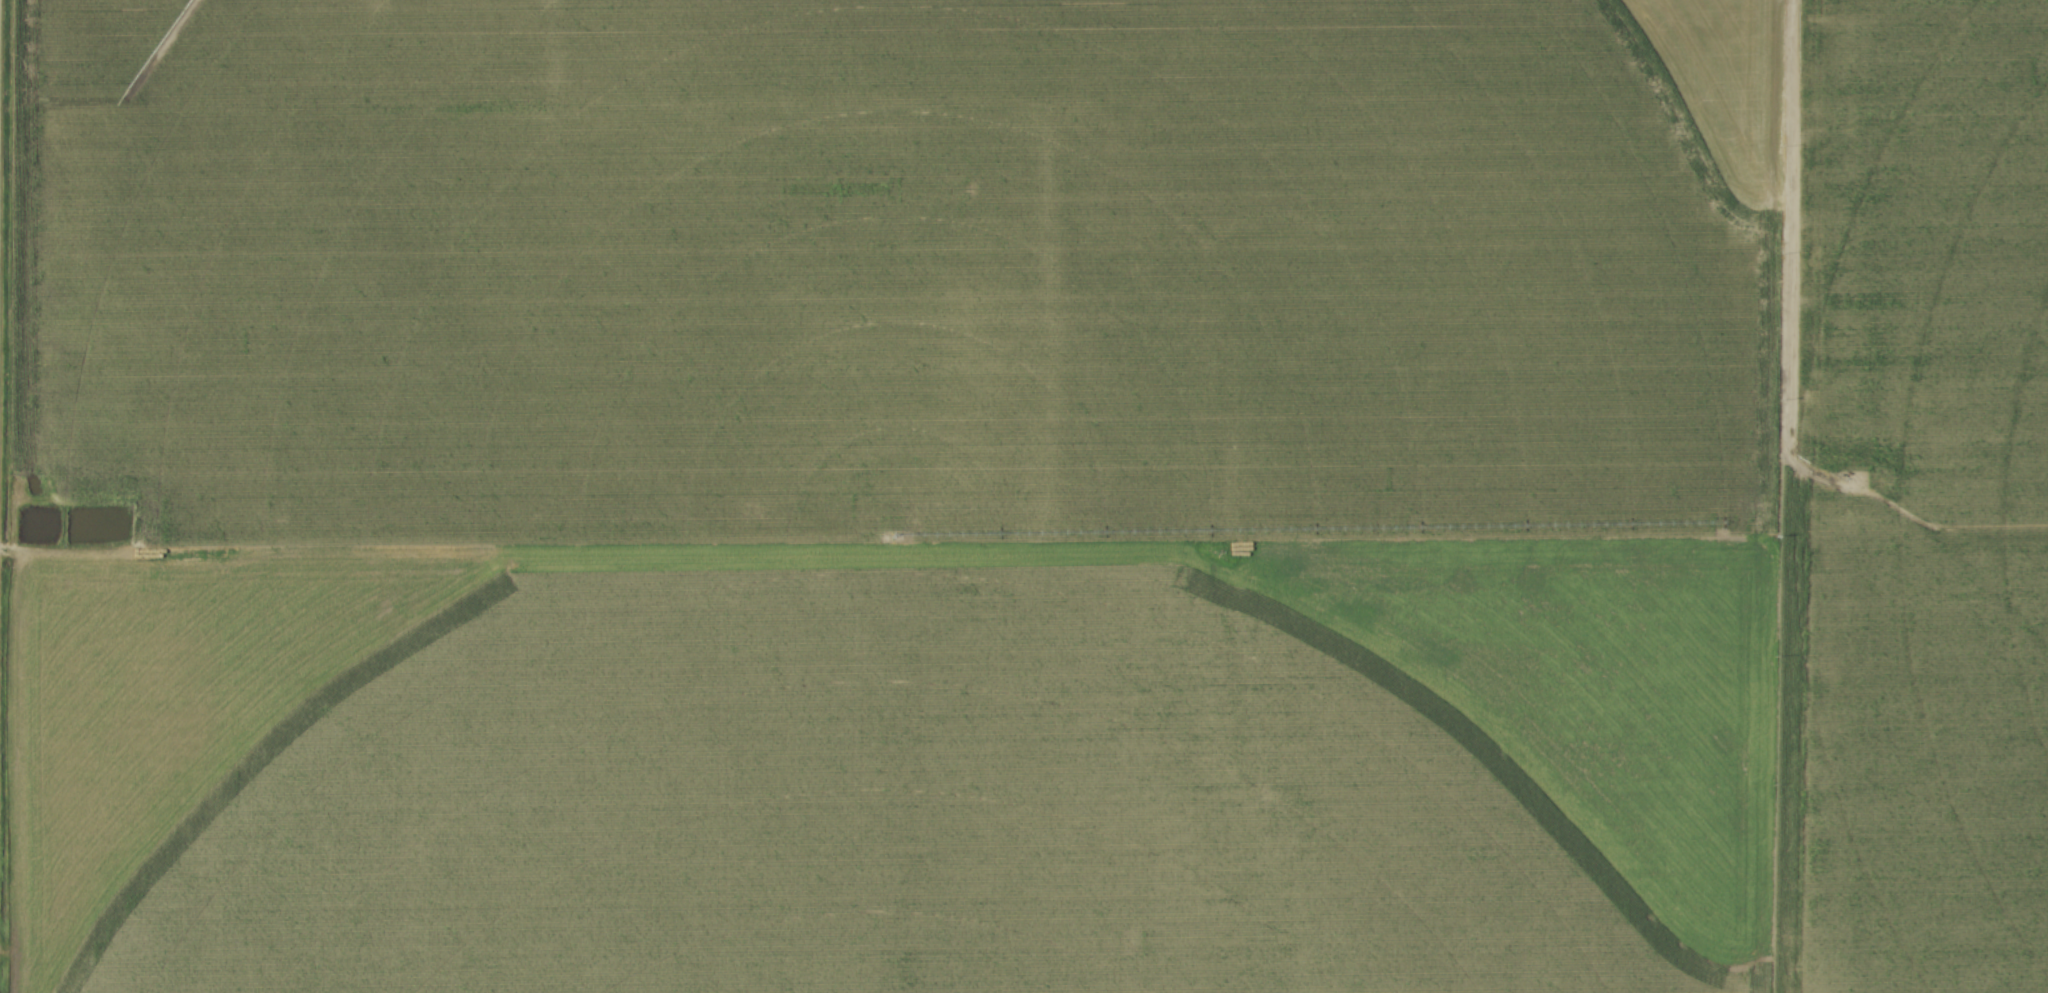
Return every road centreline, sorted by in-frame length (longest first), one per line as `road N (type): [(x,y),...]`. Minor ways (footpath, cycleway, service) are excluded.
road 1 (track): [(0,550),(1225,544),(1237,721),(1248,762),(1354,992)]

